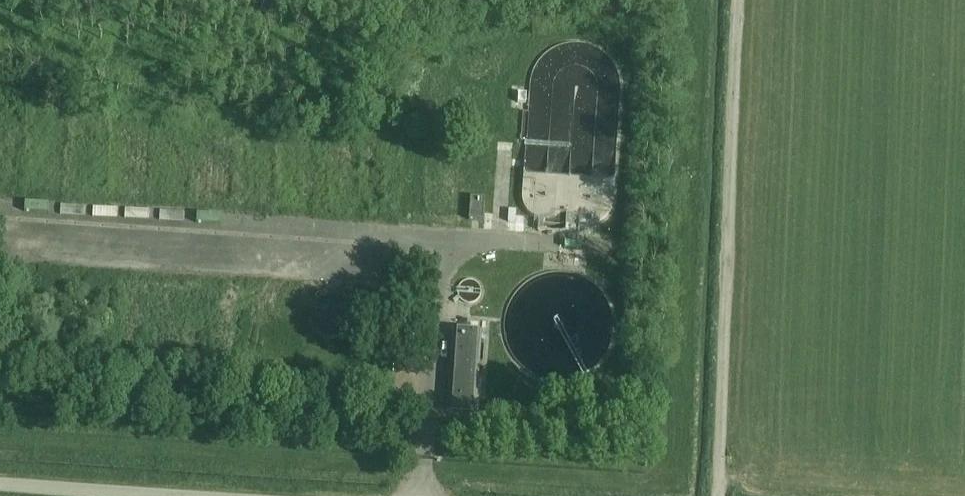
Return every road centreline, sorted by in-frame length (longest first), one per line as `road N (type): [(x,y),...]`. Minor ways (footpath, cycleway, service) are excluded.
road 1 (unclassified): [(720,495),(737,0)]
road 2 (unclassified): [(176,495),(0,485)]

